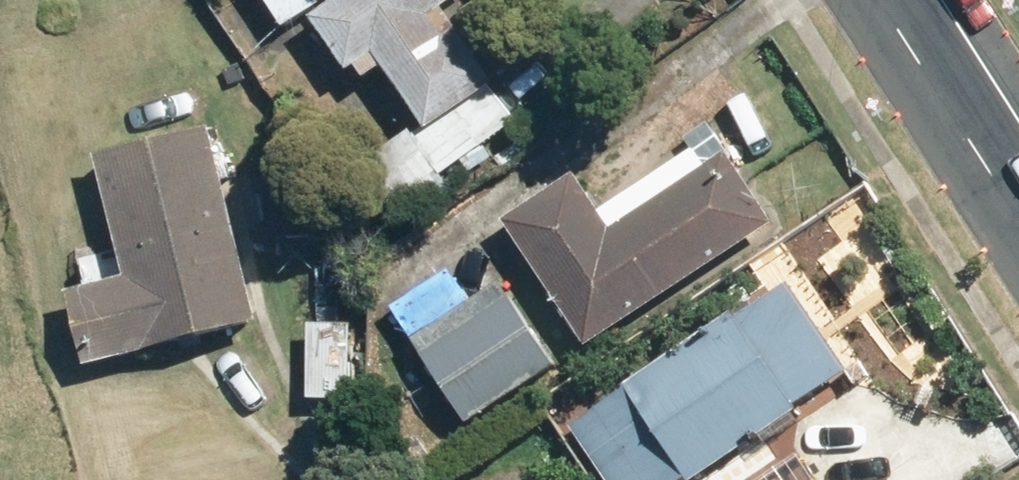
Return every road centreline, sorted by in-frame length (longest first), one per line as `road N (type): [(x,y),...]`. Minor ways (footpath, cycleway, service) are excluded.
road 1 (tertiary): [(1018,193),(897,0)]

